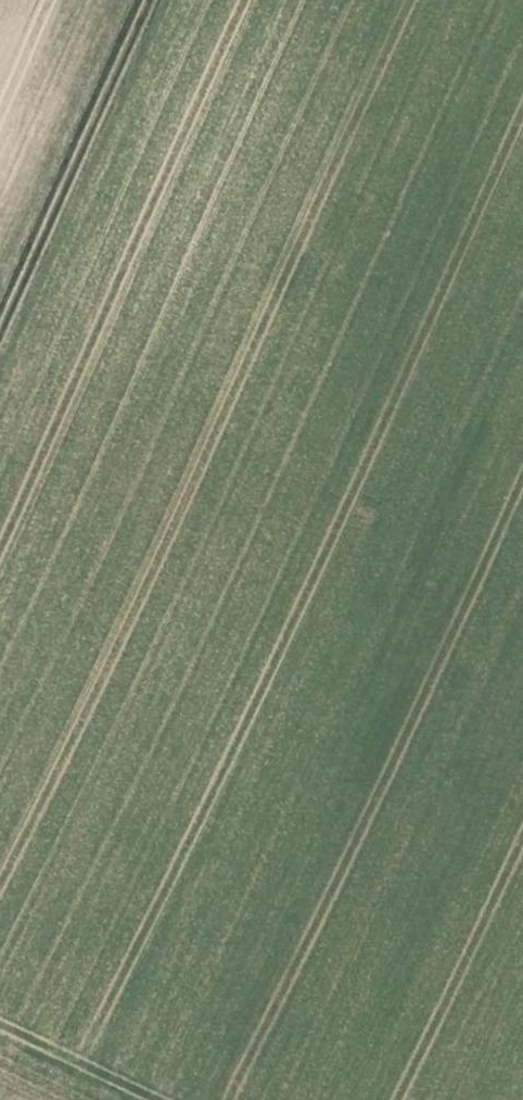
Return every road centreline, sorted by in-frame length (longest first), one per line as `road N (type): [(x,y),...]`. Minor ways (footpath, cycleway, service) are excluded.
road 1 (track): [(156,0),(0,337)]

